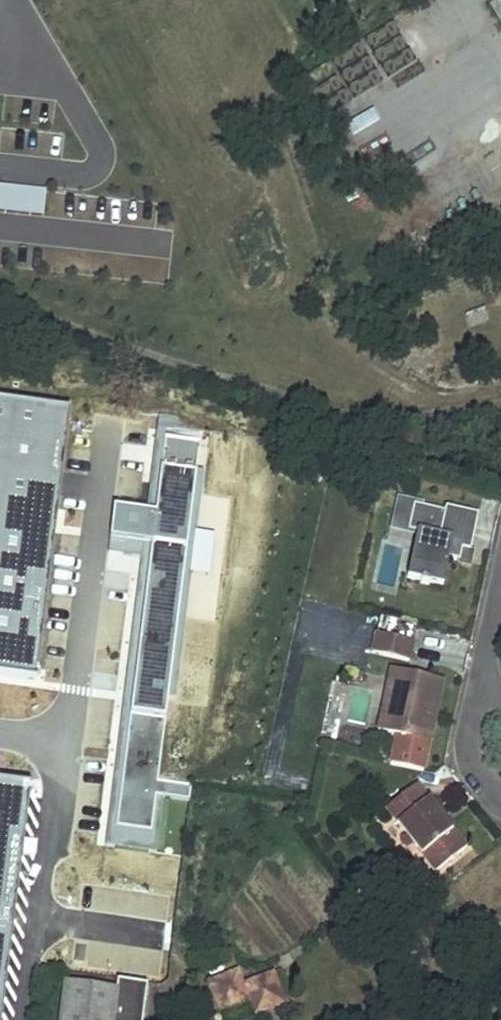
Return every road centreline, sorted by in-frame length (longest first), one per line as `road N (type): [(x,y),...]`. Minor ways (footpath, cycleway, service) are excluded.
road 1 (residential): [(479,686),(500,567)]

